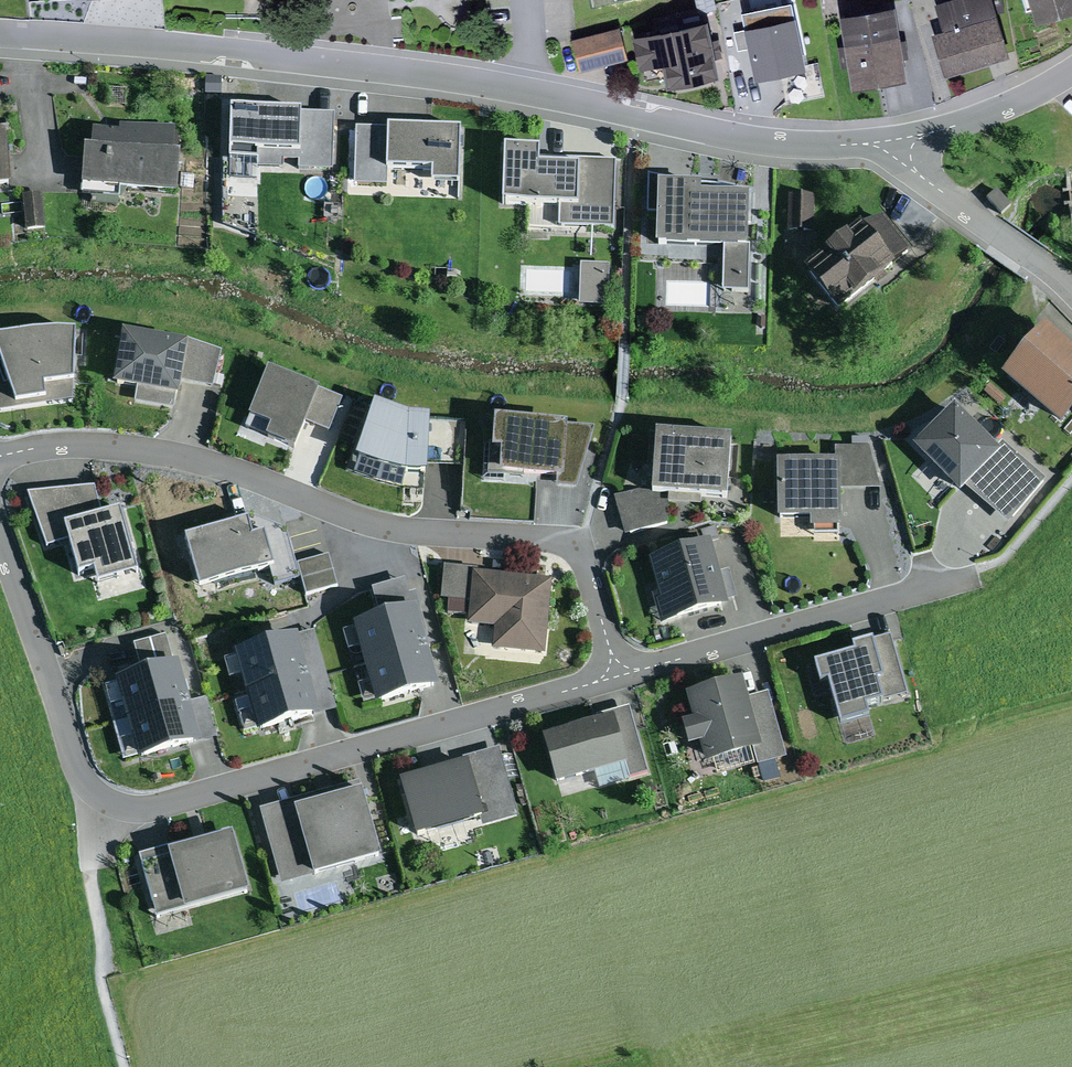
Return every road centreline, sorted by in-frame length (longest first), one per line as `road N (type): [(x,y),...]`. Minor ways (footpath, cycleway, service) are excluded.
road 1 (residential): [(0,38),(367,71),(534,94),(796,145),(898,148)]
road 2 (residential): [(0,535),(83,775),(99,798),(125,808),(158,807),(618,677)]
road 3 (residential): [(618,677),(588,561),(572,544),(364,522),(165,450),(49,443),(0,452)]
road 4 (residential): [(618,677),(977,574)]
road 5 (residential): [(898,148),(915,170),(1071,289)]
road 6 (residential): [(898,148),(1071,75)]

